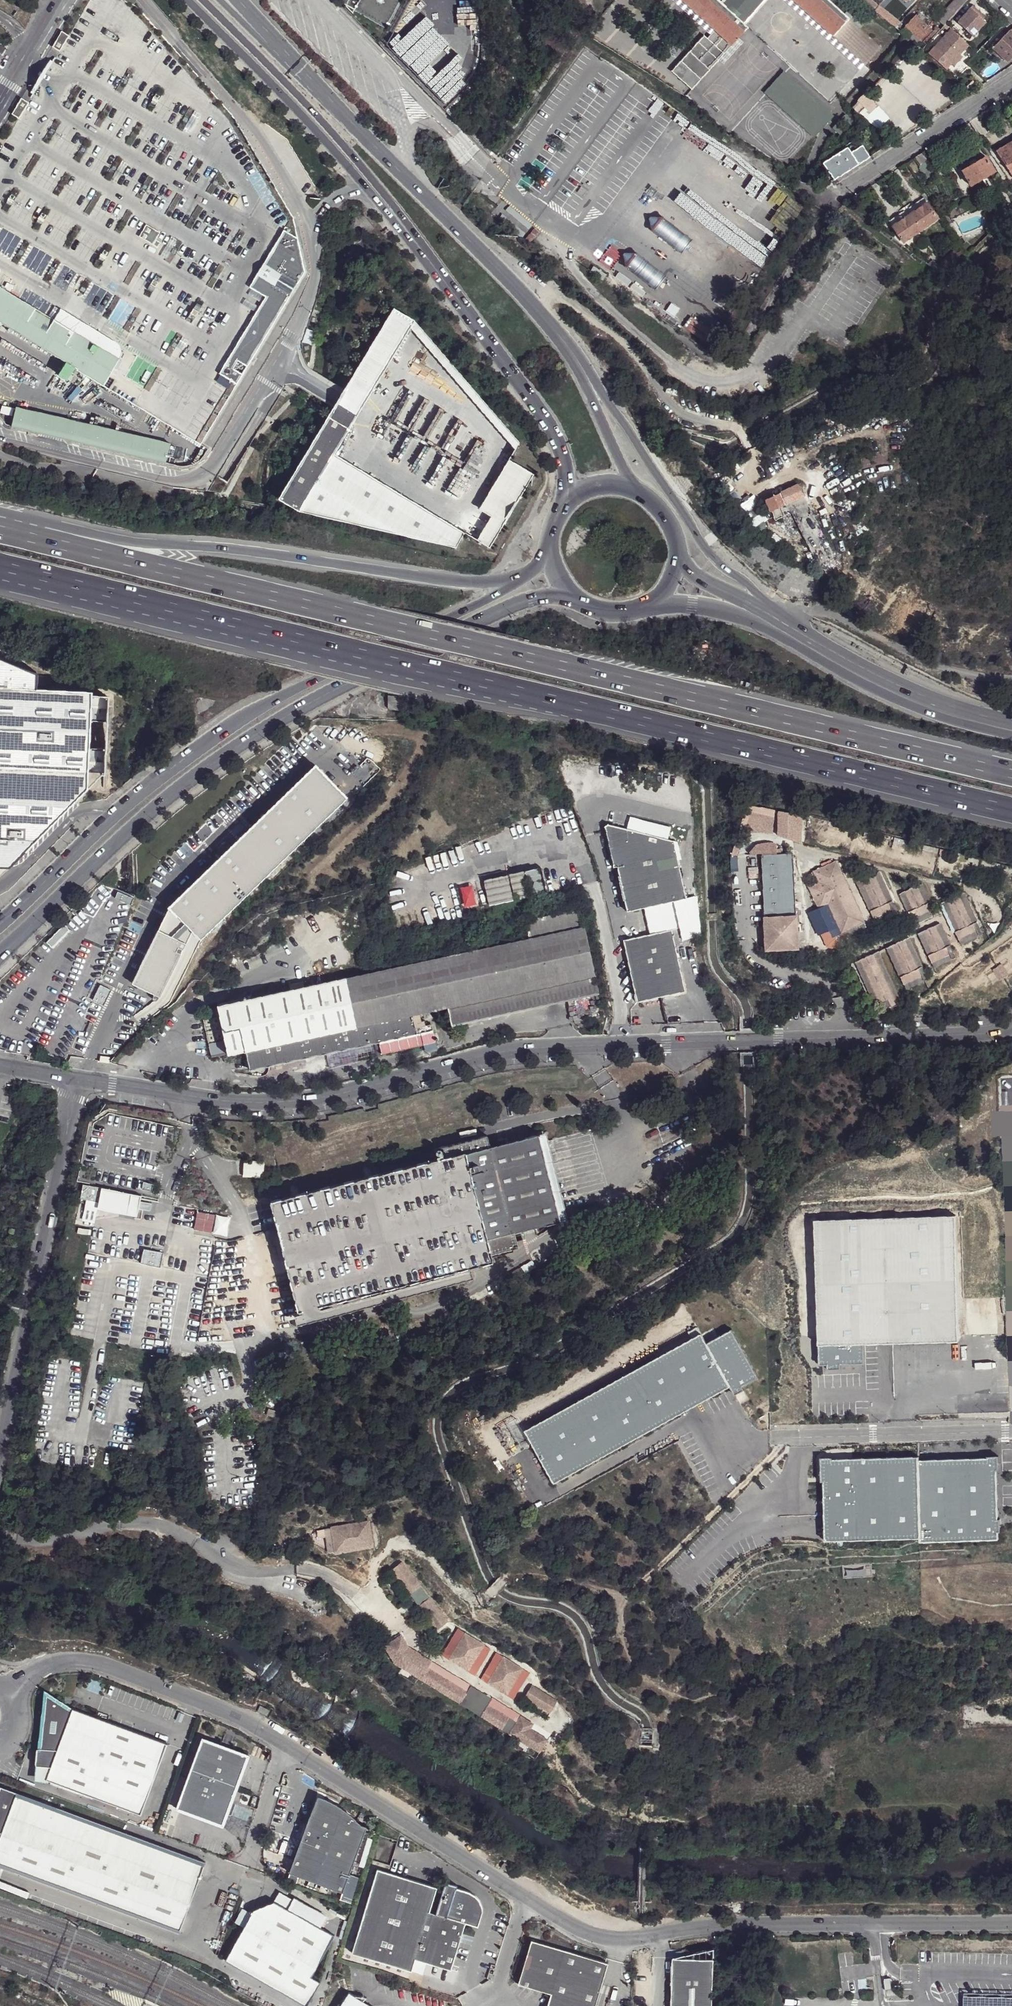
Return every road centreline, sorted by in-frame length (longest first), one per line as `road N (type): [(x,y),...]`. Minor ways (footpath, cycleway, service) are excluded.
road 1 (motorway): [(1011,773),(0,529)]
road 2 (unclassified): [(1011,1925),(728,1925),(609,1938),(527,1899),(242,1718),(98,1664),(48,1666)]
road 3 (unclassified): [(76,1080),(284,1104),(520,1050),(1011,1027)]
road 4 (motorway): [(295,640),(1011,810)]
road 5 (primary): [(19,938),(180,789),(264,733),(524,599),(576,599)]
road 6 (primary): [(544,565),(505,592),(203,745),(119,810),(0,923)]
road 7 (motorway): [(544,565),(466,585),(0,518)]
road 8 (primary): [(580,376),(425,195),(272,37)]
road 9 (primary): [(345,157),(558,439),(564,514)]
road 10 (primary): [(654,601),(751,620),(904,705),(1011,737)]
road 11 (primary): [(829,647),(712,556),(580,376)]
road 12 (unclassified): [(76,1080),(0,1434)]
road 13 (motorway): [(0,567),(295,640)]
road 14 (motorway): [(0,580),(295,640)]
road 15 (unclassified): [(1011,1432),(772,1437)]
road 16 (unclassified): [(1011,78),(819,201)]
road 17 (primary): [(188,0),(345,157)]
road 18 (primary): [(203,0),(317,115),(345,157)]
road 19 (primary): [(1011,723),(903,688),(829,647)]
road 20 (primary): [(829,647),(680,561)]
road 21 (primary): [(636,489),(580,376)]

